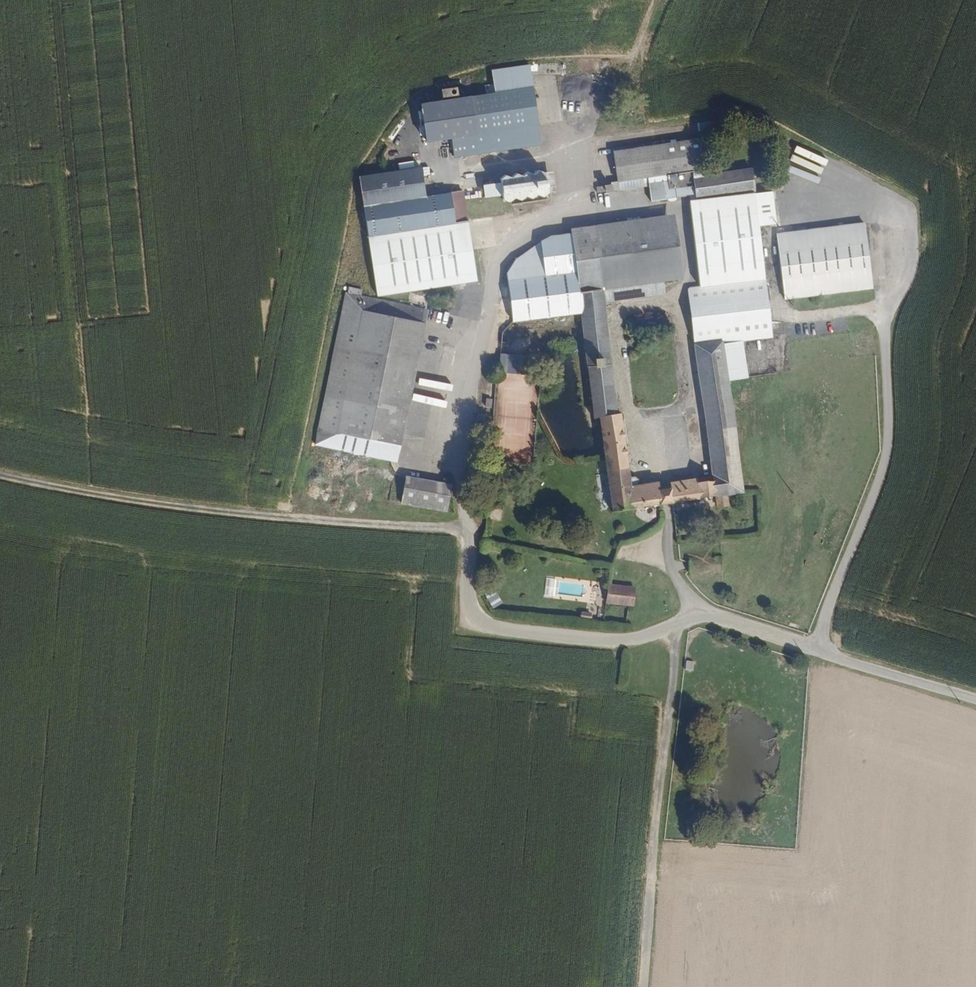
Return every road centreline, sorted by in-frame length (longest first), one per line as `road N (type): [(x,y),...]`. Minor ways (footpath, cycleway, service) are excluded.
road 1 (unclassified): [(975,699),(711,613),(647,643),(518,635),(474,615),(471,423),(493,258),(514,223),(574,203)]
road 2 (track): [(469,531),(194,511),(0,477)]
road 3 (track): [(643,986),(677,626)]

